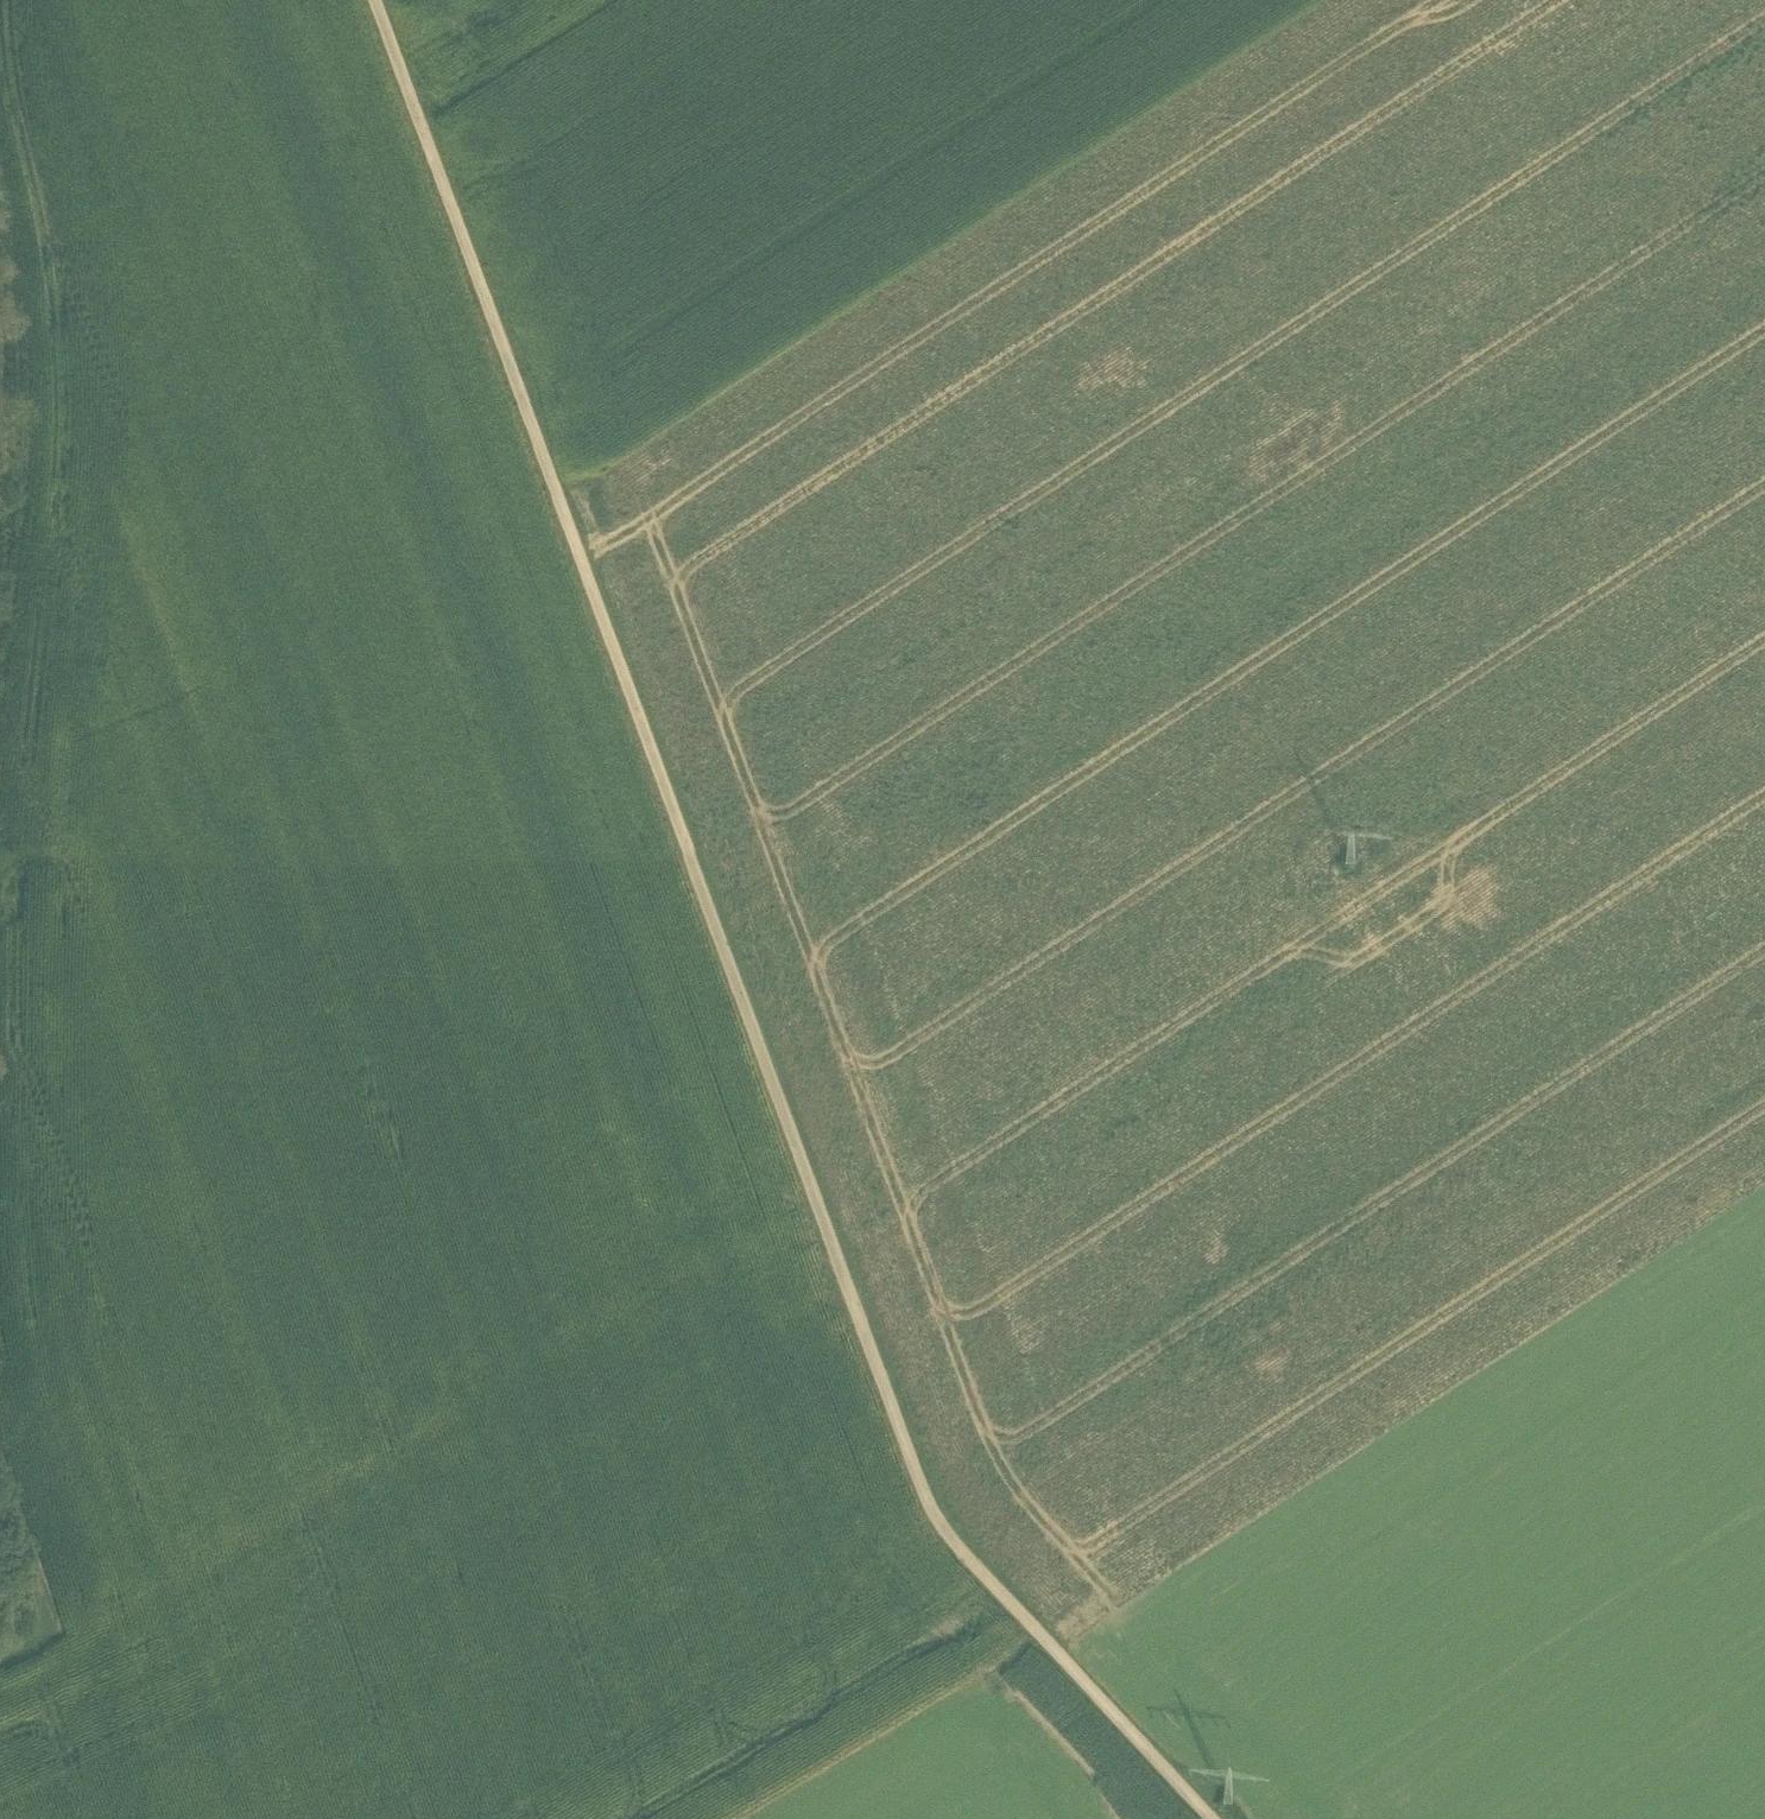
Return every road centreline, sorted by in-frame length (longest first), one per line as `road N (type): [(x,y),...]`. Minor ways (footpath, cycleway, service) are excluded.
road 1 (unclassified): [(1213,1818),(934,1520),(375,0)]

